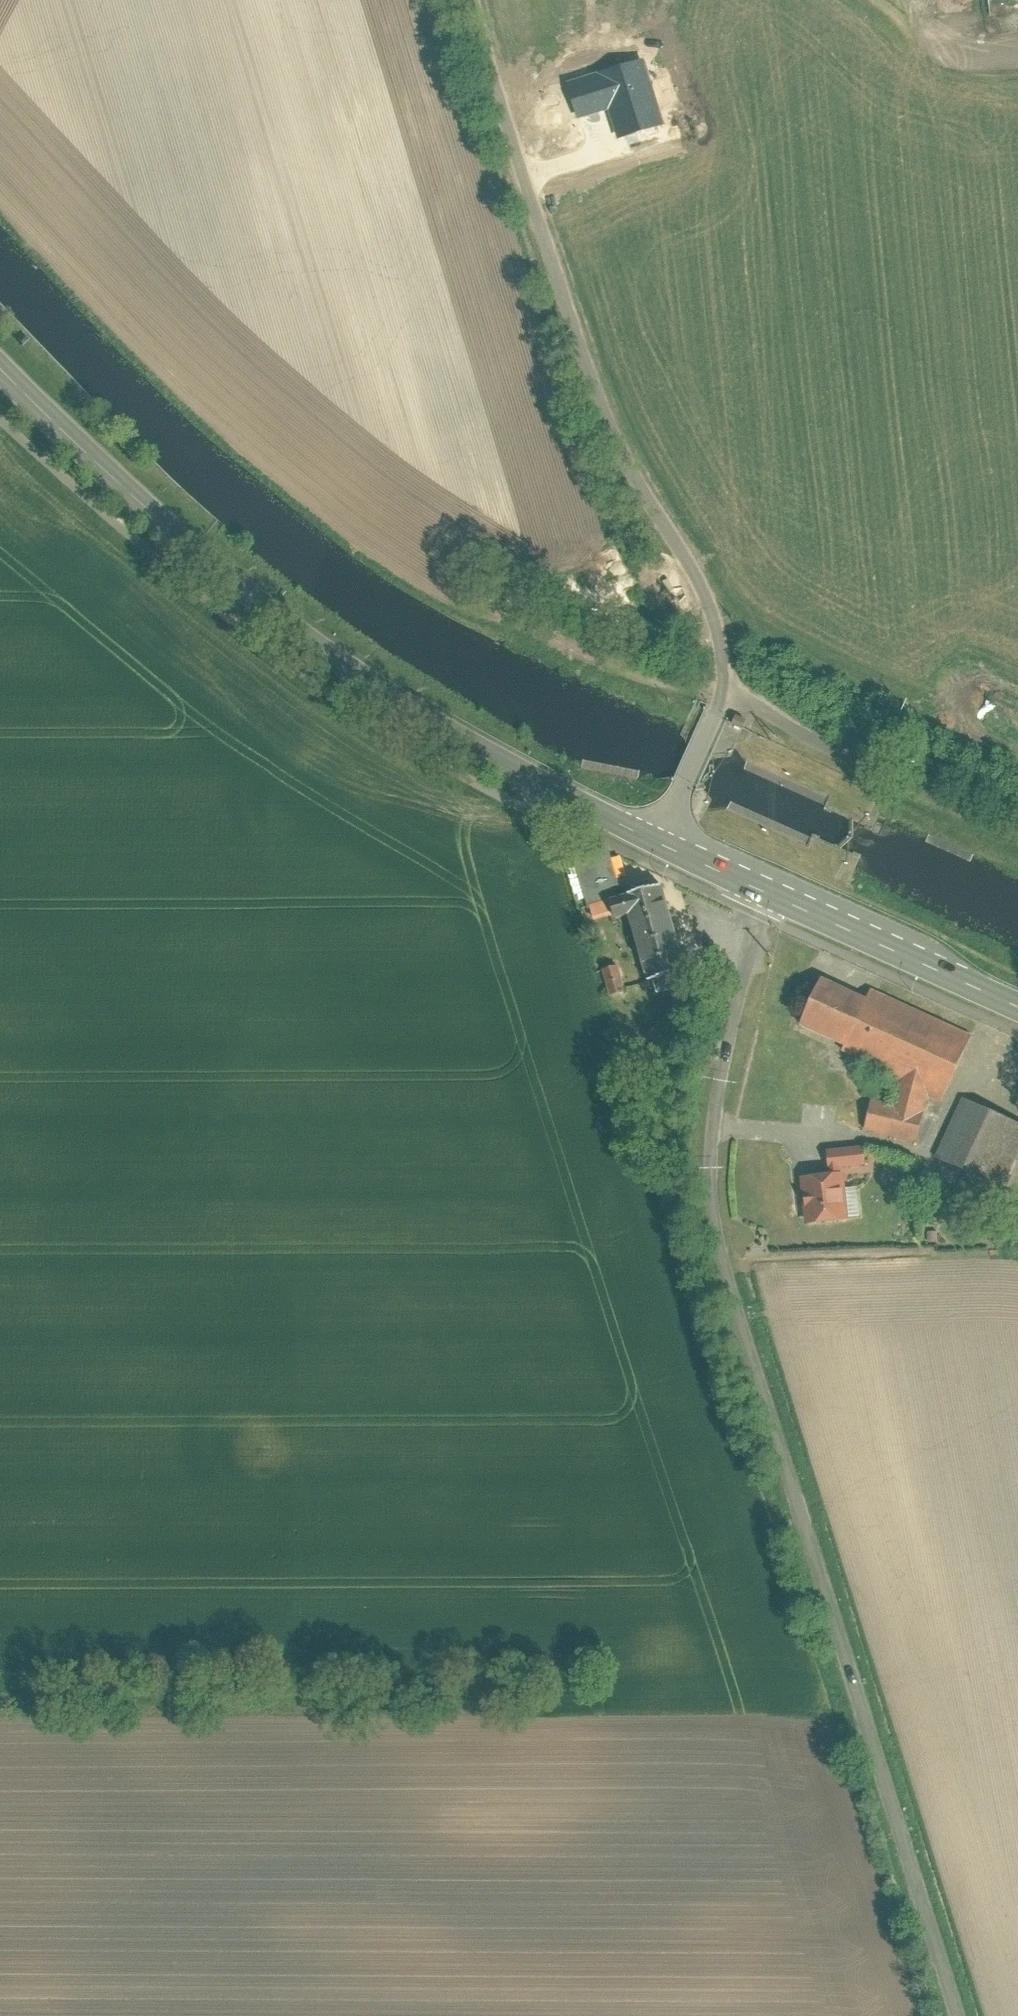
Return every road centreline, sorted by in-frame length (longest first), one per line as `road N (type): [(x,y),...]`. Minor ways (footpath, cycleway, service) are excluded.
road 1 (unclassified): [(765,893),(712,1130),(722,1249),(956,2015)]
road 2 (unclassified): [(726,681),(721,632),(702,586),(608,427),(472,0)]
road 3 (primary): [(543,783),(395,698),(232,582),(0,370)]
road 4 (unclassified): [(726,681),(1017,814)]
road 5 (primary): [(765,893),(1017,1006)]
road 6 (unclassified): [(659,843),(726,681)]
road 7 (primary): [(543,783),(659,843)]

